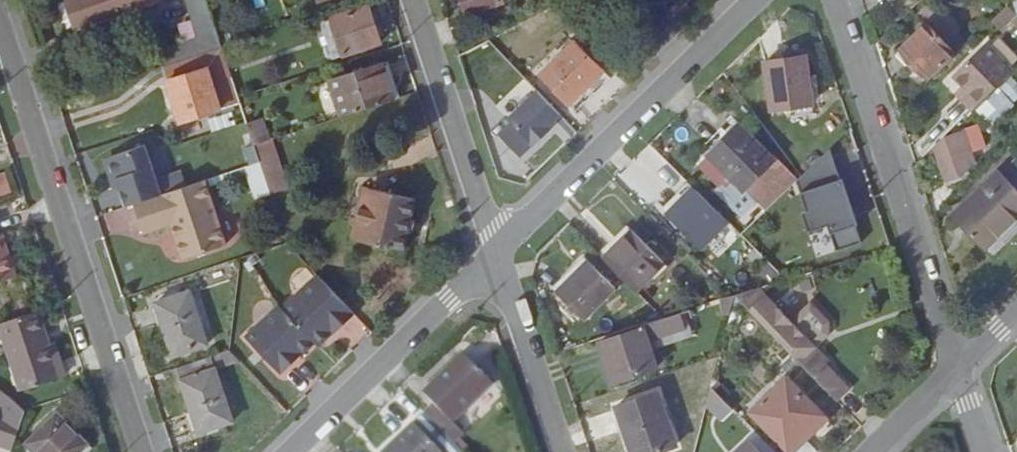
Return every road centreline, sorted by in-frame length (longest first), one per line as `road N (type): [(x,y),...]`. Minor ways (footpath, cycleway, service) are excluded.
road 1 (residential): [(139,451),(0,29)]
road 2 (residential): [(829,0),(950,368)]
road 3 (residential): [(752,0),(496,260)]
road 4 (residential): [(496,260),(288,451)]
road 5 (residential): [(411,0),(496,260)]
road 6 (residential): [(496,260),(557,451)]
road 7 (residential): [(950,368),(864,451)]

